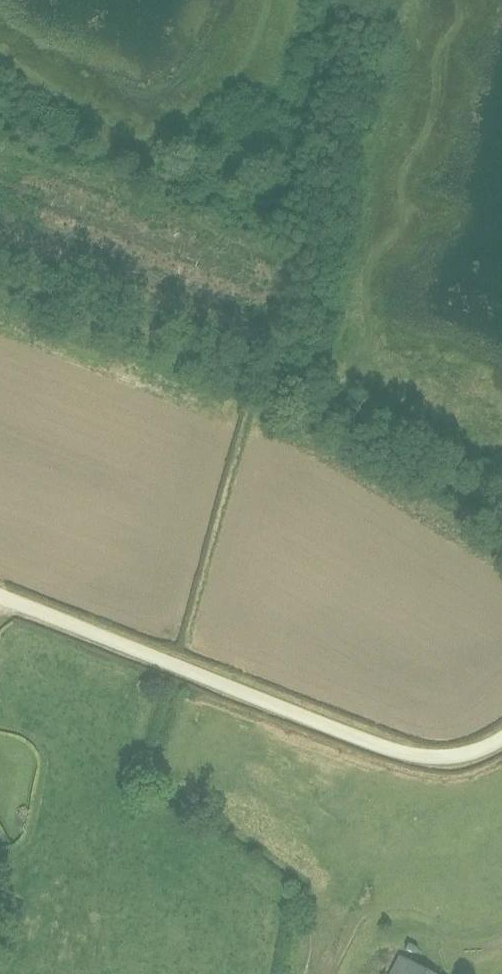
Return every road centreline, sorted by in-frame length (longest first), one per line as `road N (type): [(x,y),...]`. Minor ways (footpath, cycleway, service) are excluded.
road 1 (track): [(501,739),(443,756),(401,751),(0,596)]

